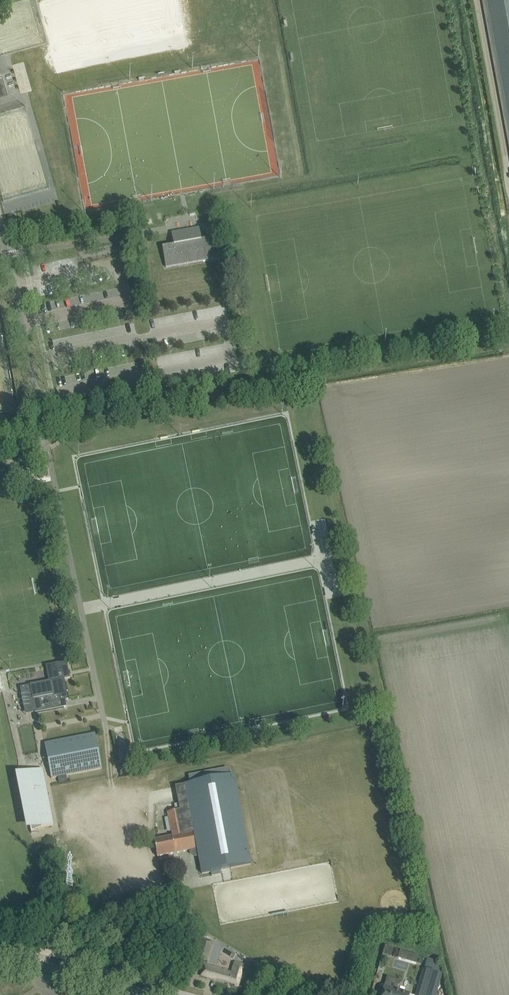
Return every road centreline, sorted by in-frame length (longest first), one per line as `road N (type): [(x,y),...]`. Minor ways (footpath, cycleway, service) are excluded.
road 1 (unclassified): [(0,448),(43,436),(0,231)]

